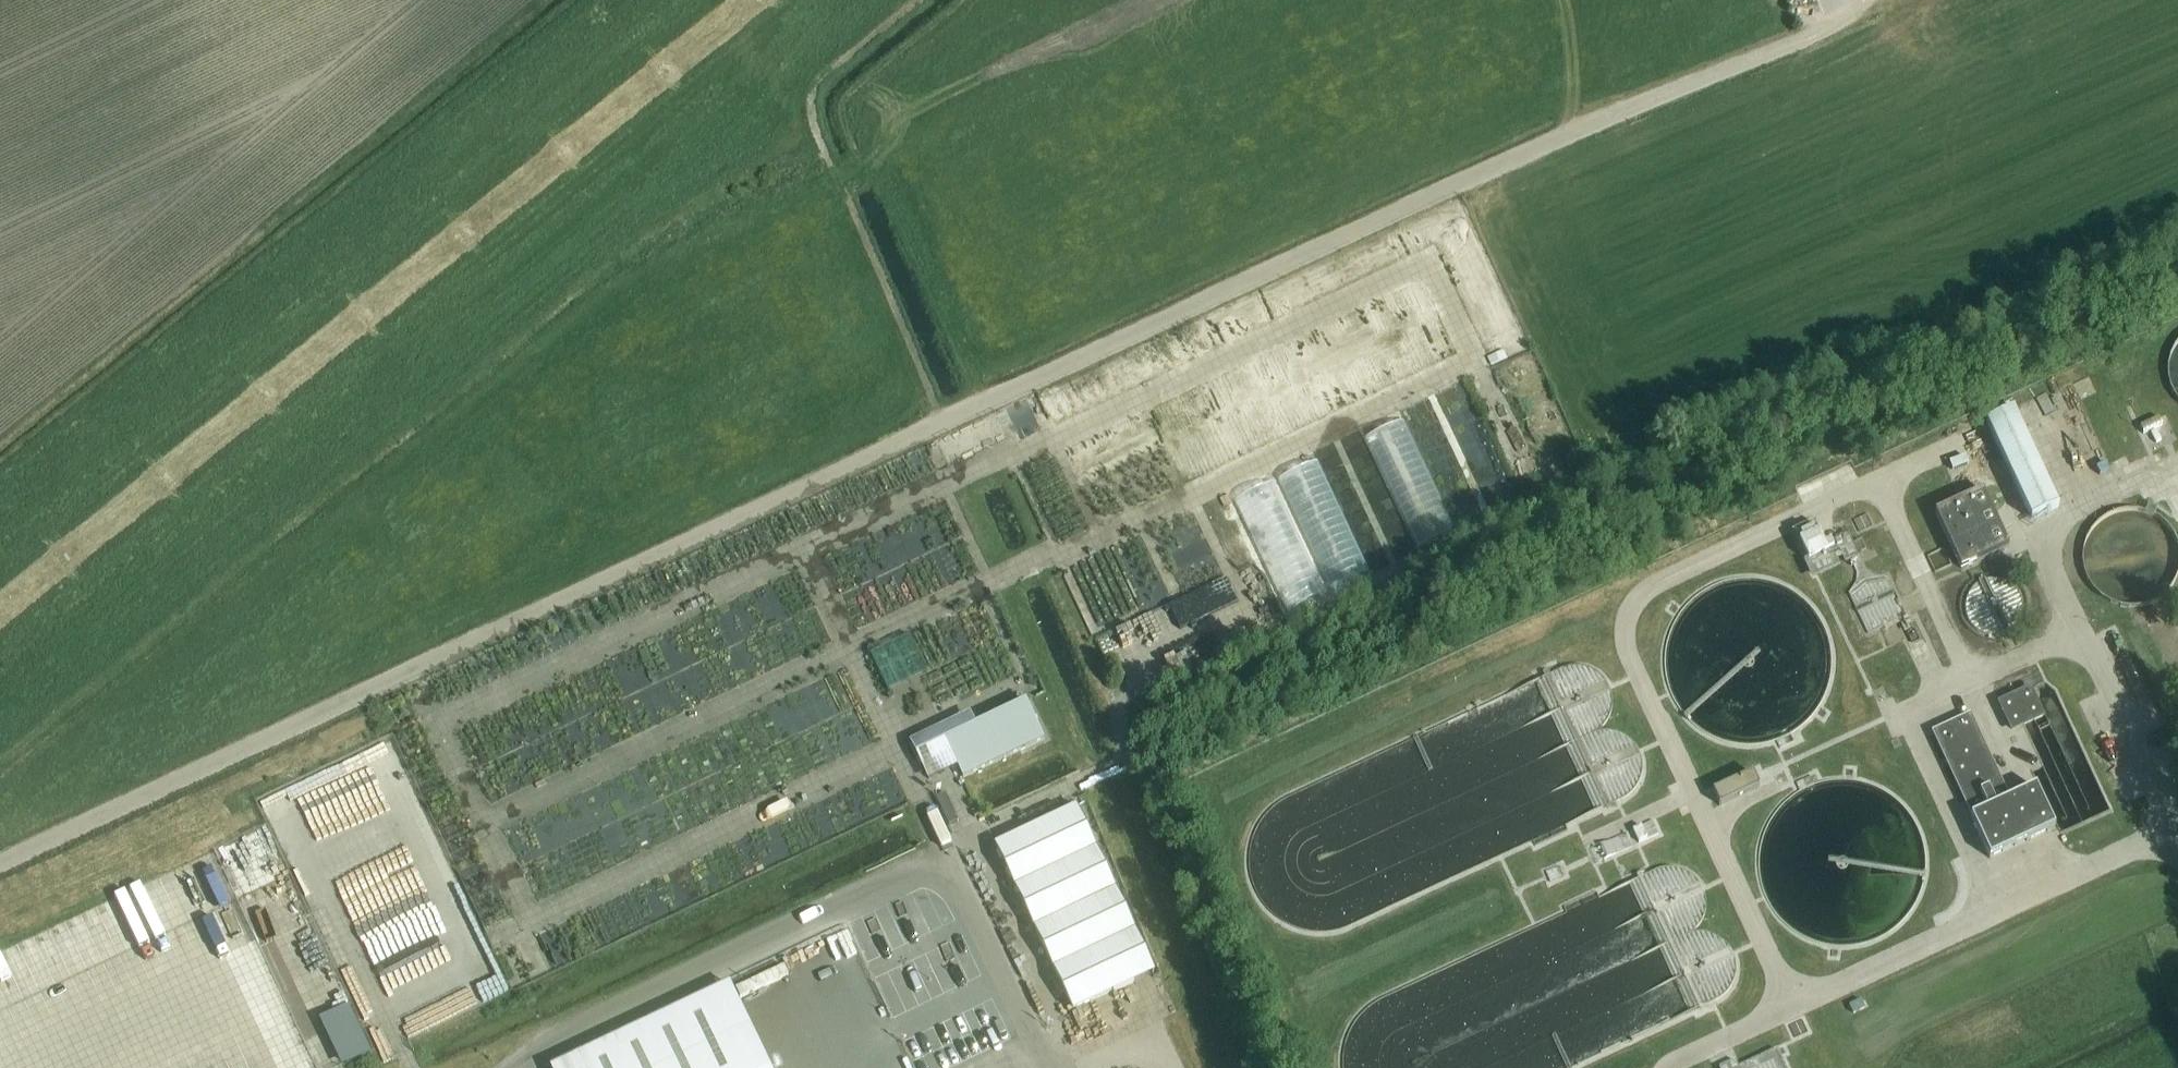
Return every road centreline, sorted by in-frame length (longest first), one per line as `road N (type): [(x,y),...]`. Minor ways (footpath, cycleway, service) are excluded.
road 1 (track): [(0,863),(1427,200),(1823,30),(1865,0)]

